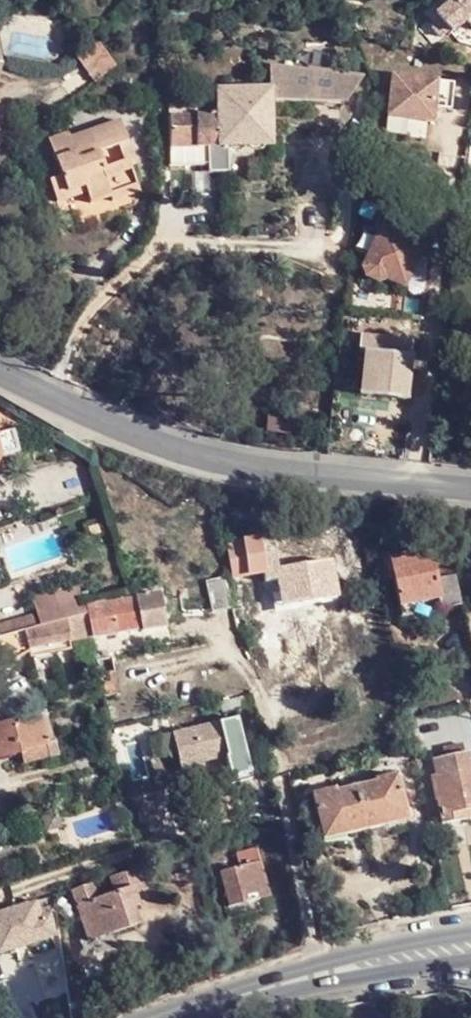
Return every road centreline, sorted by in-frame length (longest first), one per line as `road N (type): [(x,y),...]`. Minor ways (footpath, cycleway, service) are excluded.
road 1 (tertiary): [(0,372),(141,439),(226,465),(470,488)]
road 2 (primary): [(470,933),(377,949),(208,1005)]
road 3 (primary): [(208,1005),(470,962)]

